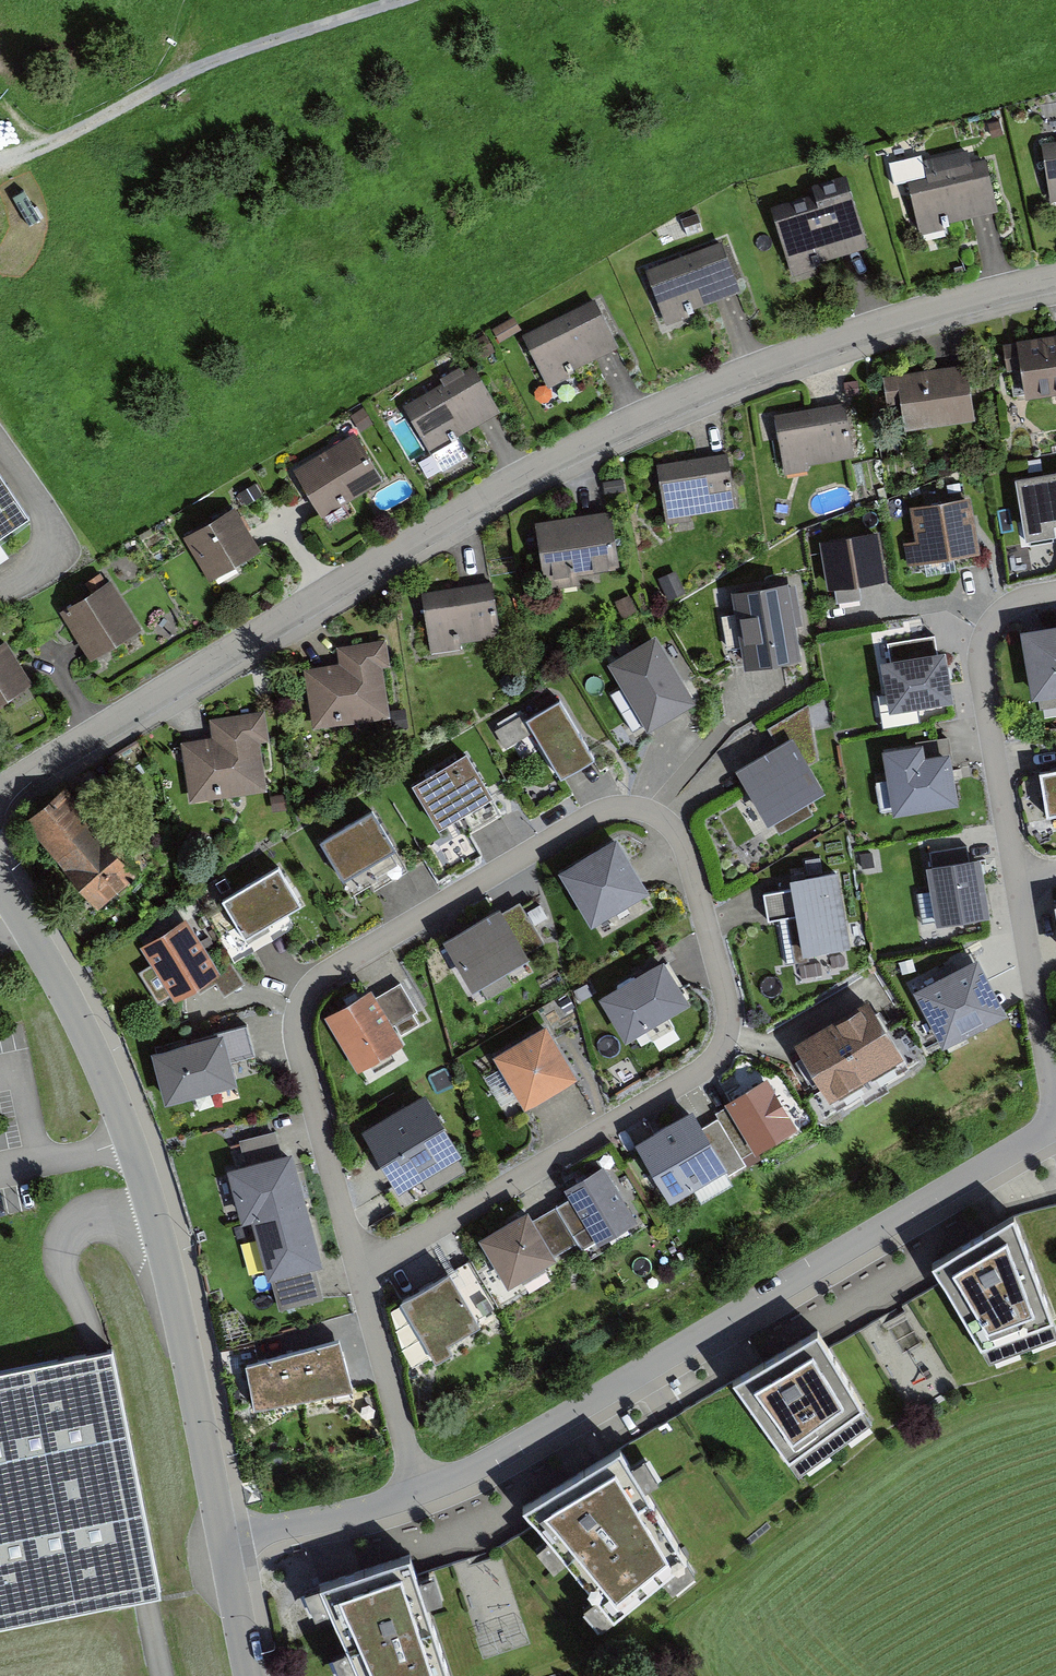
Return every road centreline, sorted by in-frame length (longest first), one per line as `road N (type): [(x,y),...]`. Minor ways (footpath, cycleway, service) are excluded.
road 1 (residential): [(0,793),(608,428),(804,346),(1055,280)]
road 2 (residential): [(363,1264),(297,1045),(306,995),(332,972),(637,805),(681,834),(727,987),(733,1022),(702,1075)]
road 3 (residential): [(418,1494),(735,1322),(1055,1129)]
road 4 (unclassified): [(228,1542),(132,1141),(90,1040),(0,883)]
road 5 (residential): [(702,1075),(363,1264)]
road 6 (track): [(424,0),(94,128)]
road 7 (residential): [(1022,877),(983,637),(986,609),(1007,587),(1055,581)]
road 8 (residential): [(418,1494),(363,1264)]
road 9 (residential): [(1055,1090),(1022,877)]
road 10 (residential): [(228,1542),(418,1494)]
road 11 (unclassified): [(255,1675),(228,1542)]

